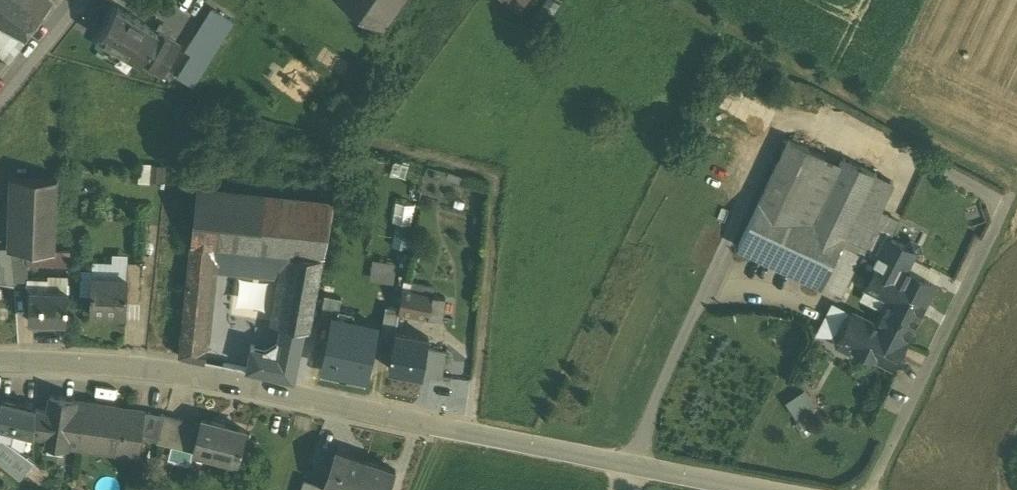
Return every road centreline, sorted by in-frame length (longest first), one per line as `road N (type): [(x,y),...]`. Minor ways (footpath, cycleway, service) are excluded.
road 1 (secondary): [(778,489),(154,371),(0,364)]
road 2 (track): [(1016,177),(667,0)]
road 3 (residential): [(77,0),(0,98)]

